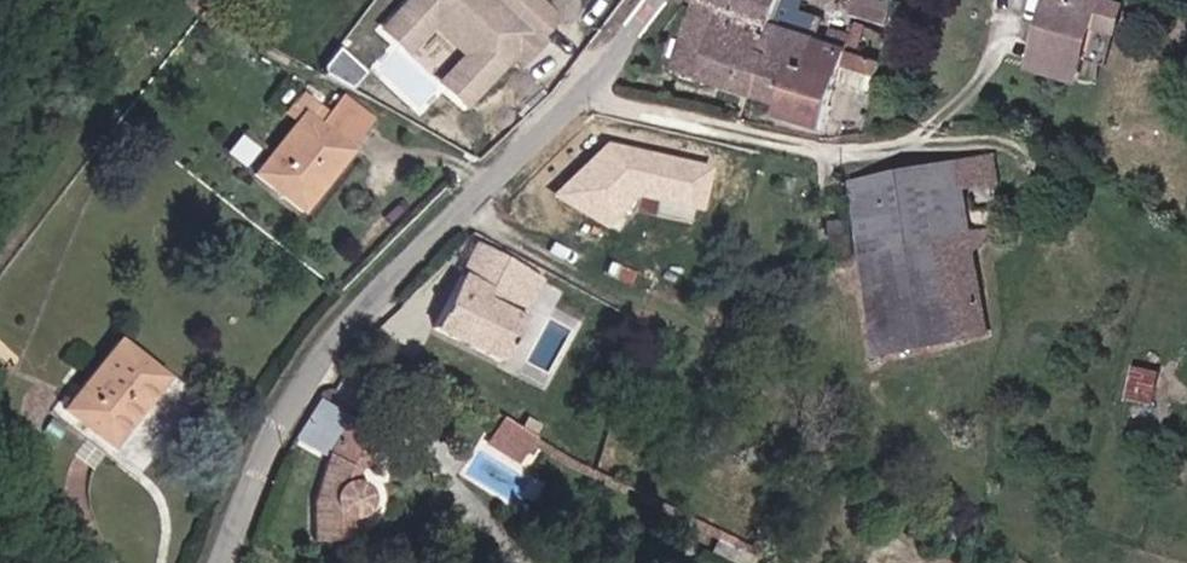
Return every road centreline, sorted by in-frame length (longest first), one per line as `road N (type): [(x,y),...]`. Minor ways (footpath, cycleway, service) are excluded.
road 1 (unclassified): [(223,562),(273,443),(325,359),(364,309),(593,86),(659,0)]
road 2 (track): [(0,448),(98,562)]

